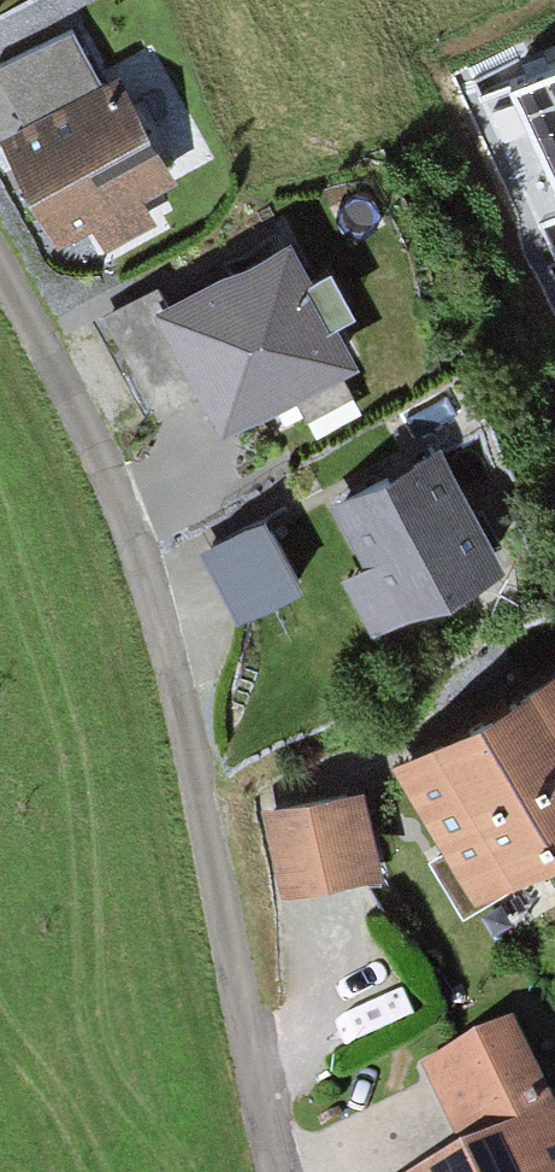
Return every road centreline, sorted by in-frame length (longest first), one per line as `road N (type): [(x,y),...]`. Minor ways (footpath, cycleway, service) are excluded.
road 1 (residential): [(0,279),(135,532),(223,900),(269,1171)]

